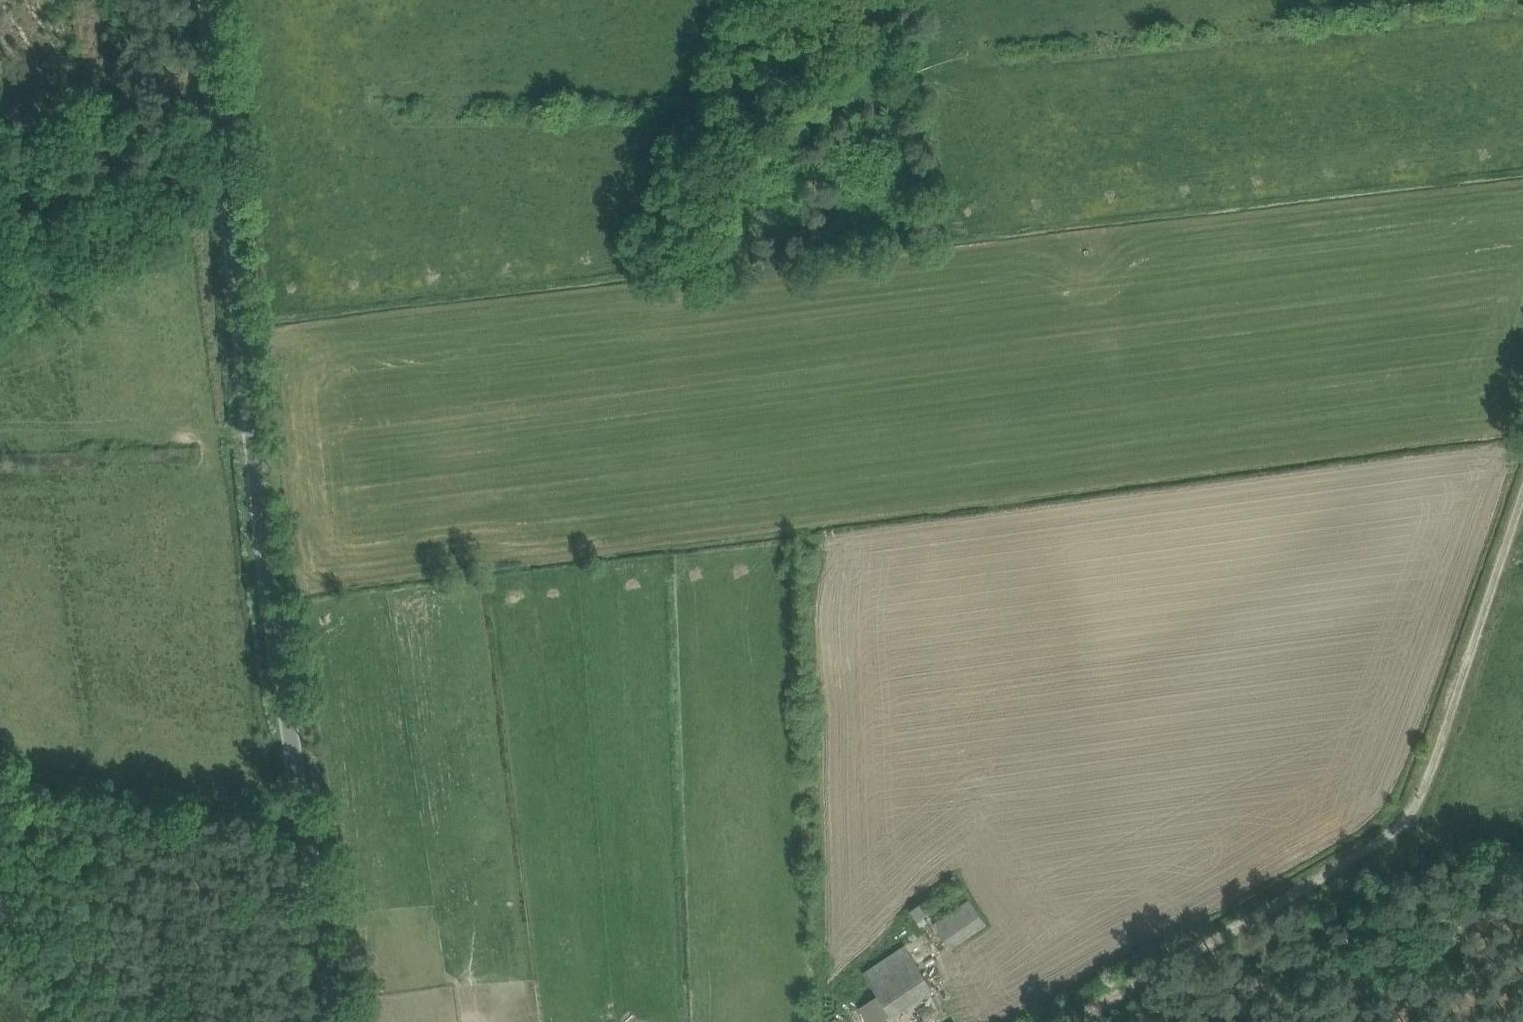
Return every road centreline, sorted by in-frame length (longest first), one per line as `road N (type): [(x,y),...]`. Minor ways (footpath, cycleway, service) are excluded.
road 1 (unclassified): [(339,1021),(273,629),(208,0)]

